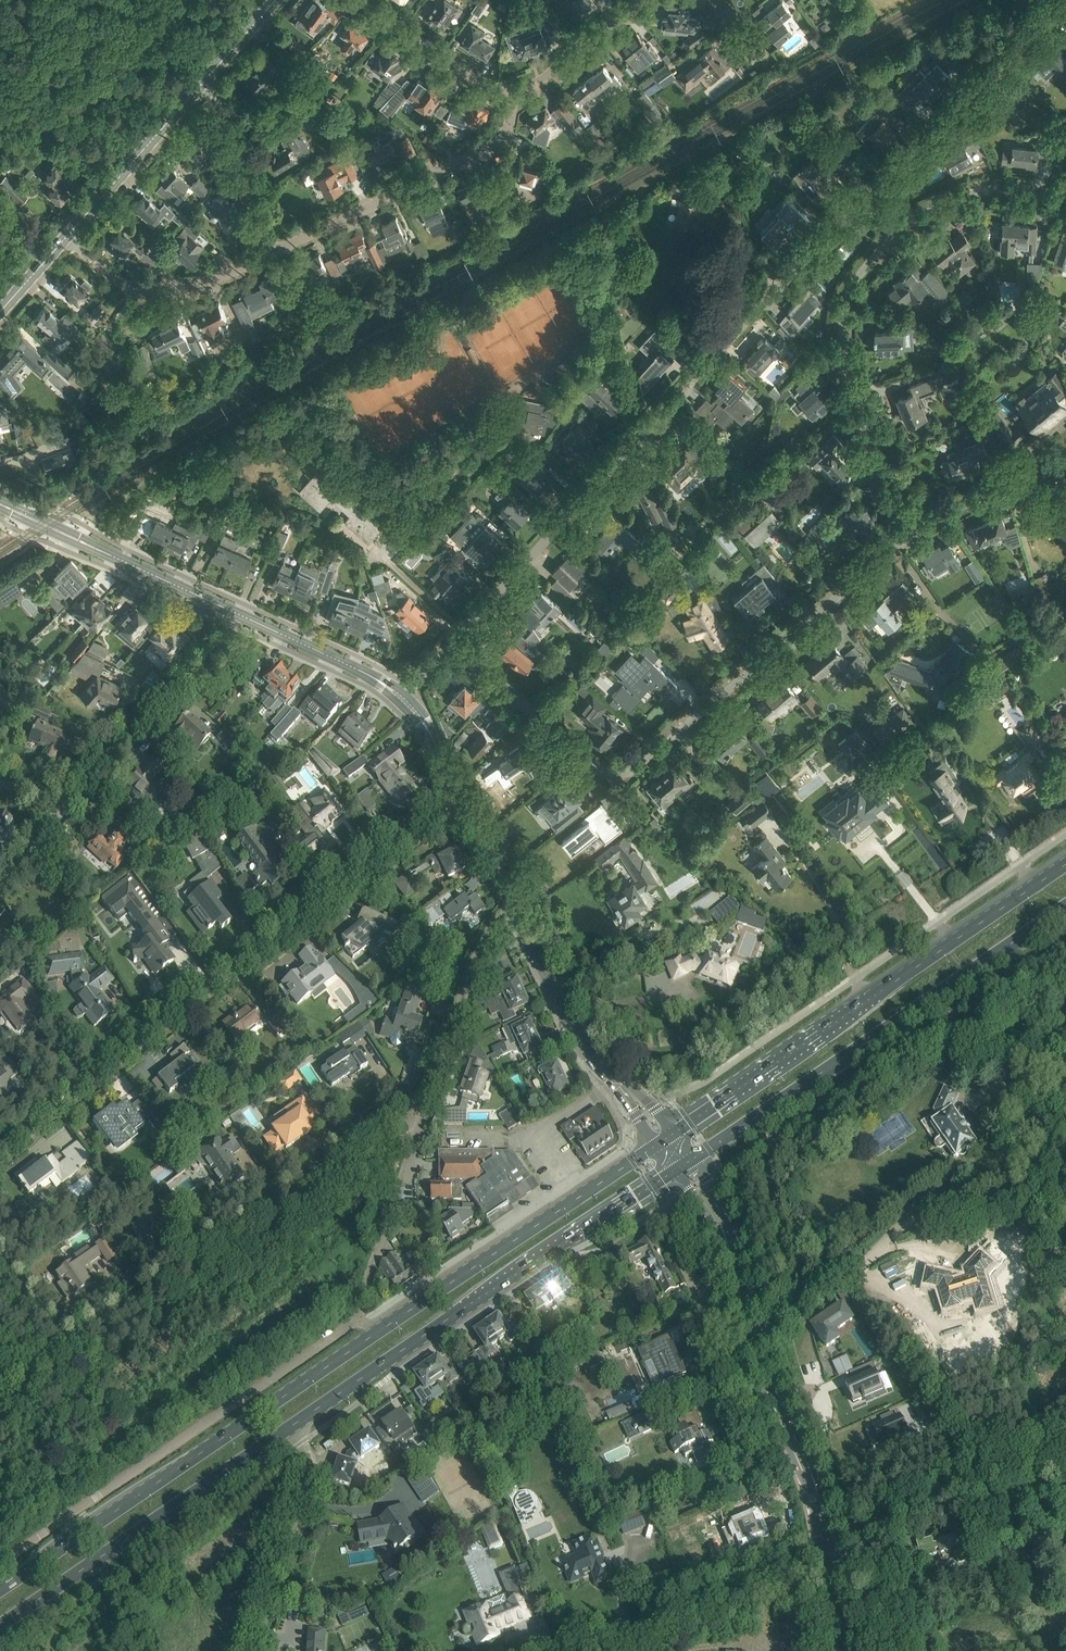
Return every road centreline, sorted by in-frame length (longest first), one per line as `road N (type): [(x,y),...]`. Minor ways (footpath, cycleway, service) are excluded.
road 1 (residential): [(443,649),(878,192)]
road 2 (residential): [(1,1147),(461,797)]
road 3 (primary): [(1065,862),(664,1140)]
road 4 (primary): [(291,1426),(681,1161)]
road 5 (primary): [(681,1161),(1065,903)]
road 6 (primary): [(370,1340),(0,1591)]
road 7 (residential): [(53,1340),(77,1342),(374,1139),(413,1144)]
road 8 (residential): [(617,777),(634,772),(911,531)]
road 9 (primary): [(664,1140),(370,1340)]
road 10 (primary): [(0,1625),(291,1426)]
road 11 (residential): [(901,229),(860,272),(845,340),(856,395),(911,531)]
road 12 (residential): [(0,781),(56,807),(70,804),(237,614)]
road 13 (residential): [(271,253),(488,149),(511,121),(514,90)]
road 14 (residential): [(874,1253),(1023,1151),(1030,1122),(1018,1090),(999,1088),(968,1104)]
road 15 (secondary): [(664,1140),(569,1022),(514,909)]
road 16 (residential): [(878,192),(1065,0)]
road 17 (residential): [(1065,1447),(824,1555)]
road 18 (secondary): [(237,614),(0,504)]
road 19 (residential): [(413,1144),(484,940),(514,909)]
road 20 (residential): [(208,1420),(0,1566)]
road 21 (unclassified): [(599,1650),(824,1555)]
road 22 (unclassified): [(253,1650),(310,1466),(291,1426)]
road 23 (residential): [(66,237),(136,288),(196,284),(271,253)]
road 24 (residential): [(617,777),(596,770),(443,649)]
road 25 (tertiary): [(66,237),(203,81)]
road 26 (secondary): [(751,1344),(731,1251),(681,1161)]
road 27 (residential): [(355,1322),(413,1144)]
road 28 (residential): [(271,253),(223,108),(203,81)]
road 29 (secondary): [(398,696),(237,614)]
road 30 (residential): [(360,0),(461,71),(514,90)]
road 31 (residential): [(1065,186),(979,185),(901,229)]
road 32 (secondary): [(824,1555),(813,1497),(769,1394)]
road 33 (residential): [(911,531),(1027,487),(1065,490)]
road 34 (residential): [(514,90),(535,85),(641,0)]
road 35 (residential): [(751,1344),(874,1253)]
road 36 (secondary): [(514,909),(461,797)]
road 37 (residential): [(874,1253),(919,1245),(963,1255),(989,1235)]

